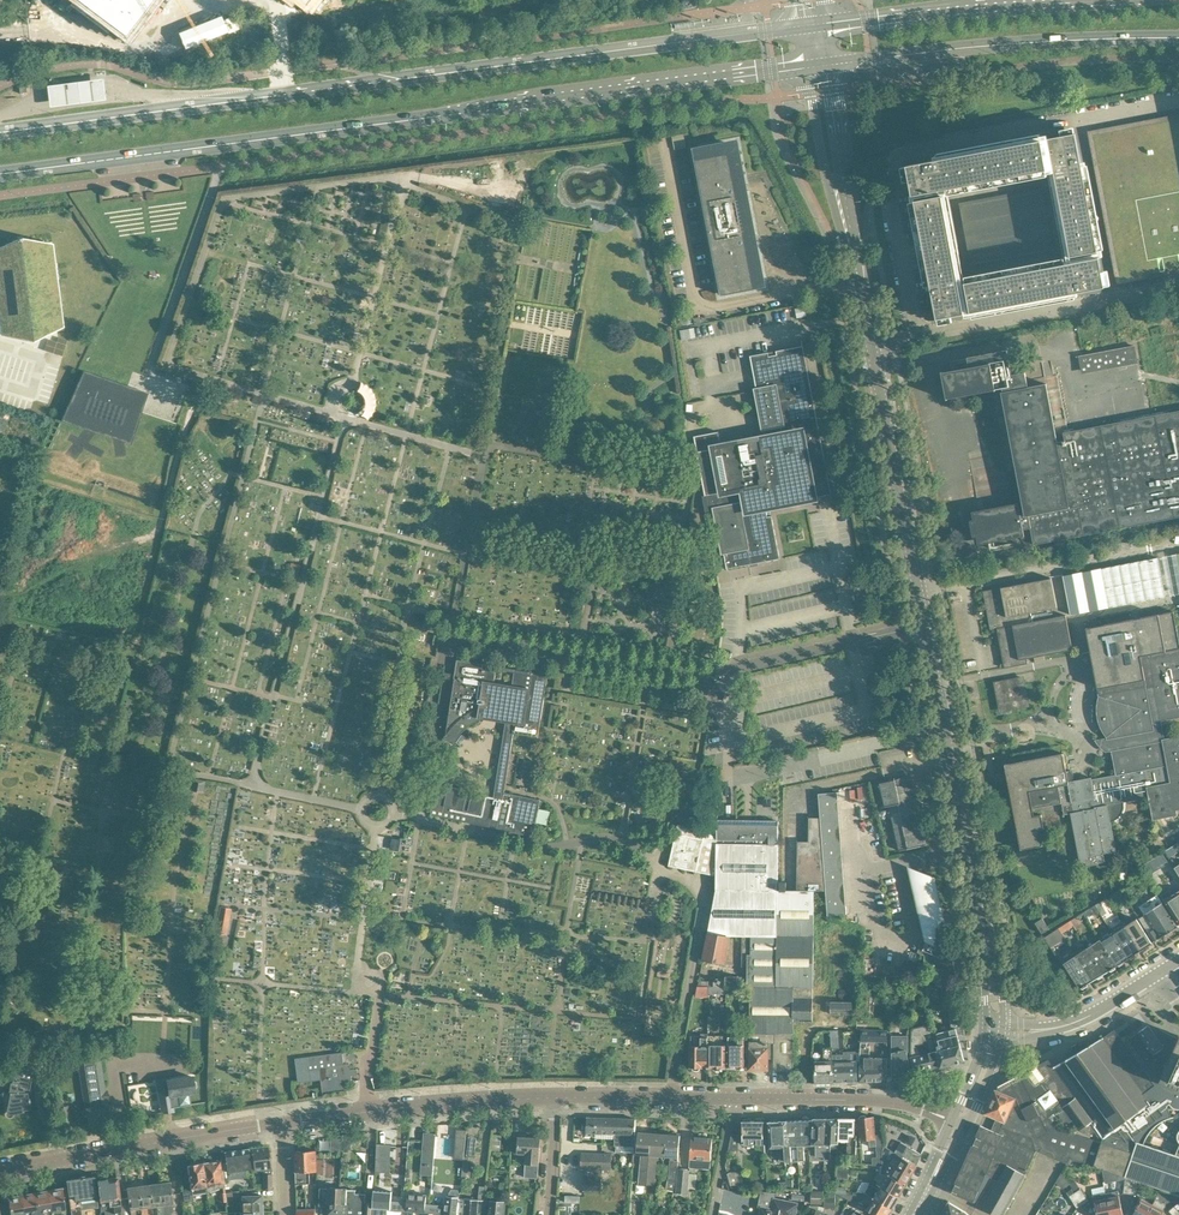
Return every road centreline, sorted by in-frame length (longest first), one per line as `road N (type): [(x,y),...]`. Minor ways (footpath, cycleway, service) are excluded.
road 1 (secondary): [(0,173),(808,67)]
road 2 (secondary): [(803,29),(0,134)]
road 3 (tertiary): [(994,1028),(857,270)]
road 4 (residential): [(559,1098),(869,1099),(959,1123)]
road 5 (secondary): [(1178,0),(975,9),(825,26)]
road 6 (secondary): [(830,64),(1071,39),(1178,39)]
road 7 (residential): [(0,1171),(281,1122)]
road 8 (residential): [(281,1122),(559,1098)]
road 9 (tertiary): [(808,67),(827,182),(857,270)]
road 10 (tertiary): [(857,270),(830,64)]
road 11 (tertiary): [(994,1028),(1074,1023),(1158,974)]

